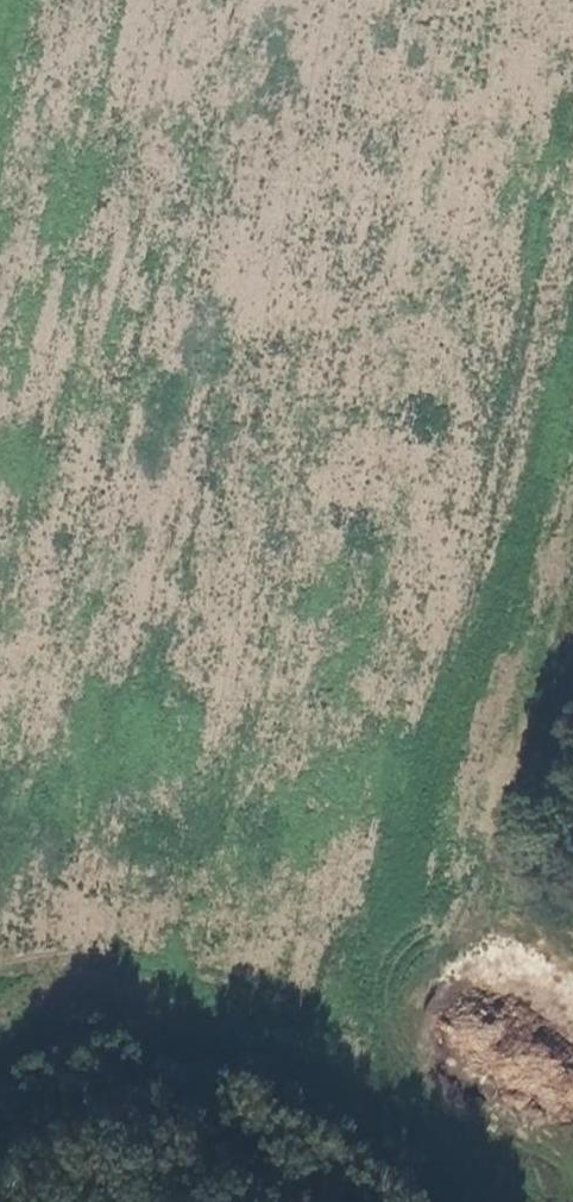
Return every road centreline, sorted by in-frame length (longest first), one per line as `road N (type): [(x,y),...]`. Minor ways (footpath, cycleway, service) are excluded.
road 1 (track): [(457,1201),(404,1141),(404,1113),(445,981),(466,934),(498,915),(526,915),(572,943)]

